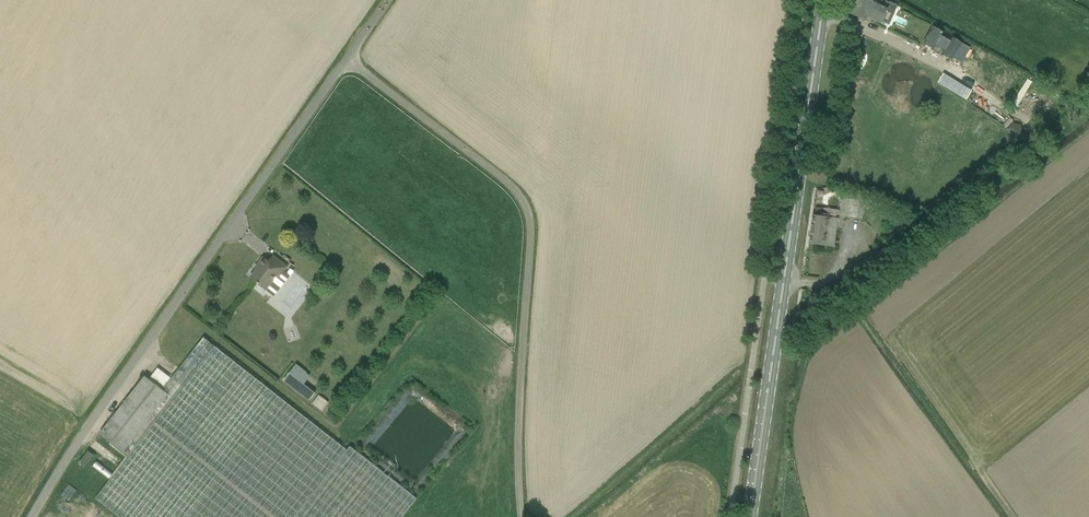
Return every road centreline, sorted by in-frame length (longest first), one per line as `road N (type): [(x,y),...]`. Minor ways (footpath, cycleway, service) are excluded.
road 1 (residential): [(33,516),(347,59)]
road 2 (residential): [(521,516),(526,209),(506,182),(347,59)]
road 3 (primary): [(750,516),(824,0)]
road 4 (track): [(1088,105),(772,359)]

